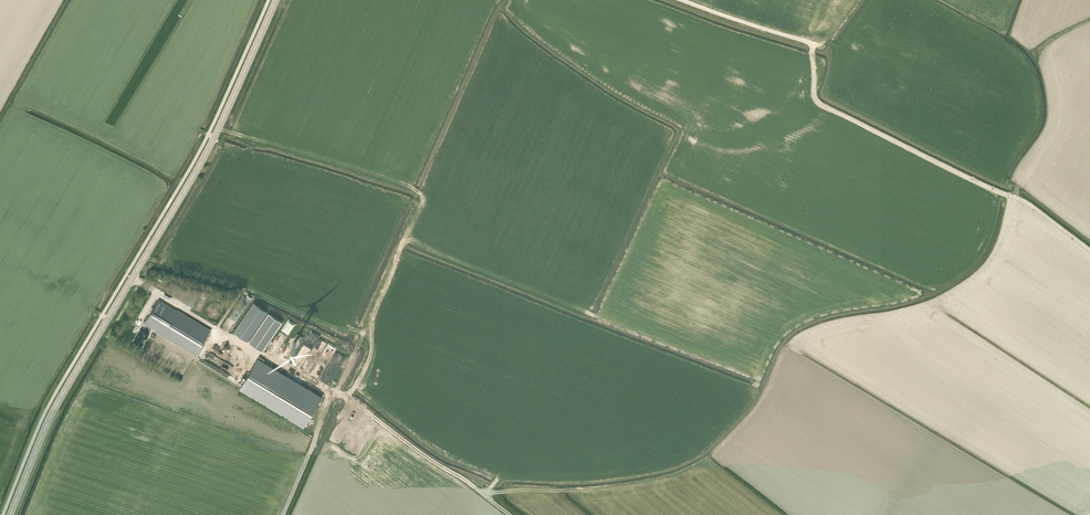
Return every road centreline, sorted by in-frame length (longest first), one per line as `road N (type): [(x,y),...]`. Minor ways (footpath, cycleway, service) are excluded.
road 1 (secondary): [(10,514),(52,414),(210,147),(276,0)]
road 2 (track): [(1014,197),(819,104),(813,44),(683,0)]
road 3 (track): [(1014,197),(1018,171),(1049,120),(1039,54),(1089,20)]
road 4 (track): [(336,394),(509,514)]
road 5 (track): [(404,242),(336,394)]
road 6 (track): [(484,495),(627,485)]
road 7 (track): [(336,394),(281,514)]

